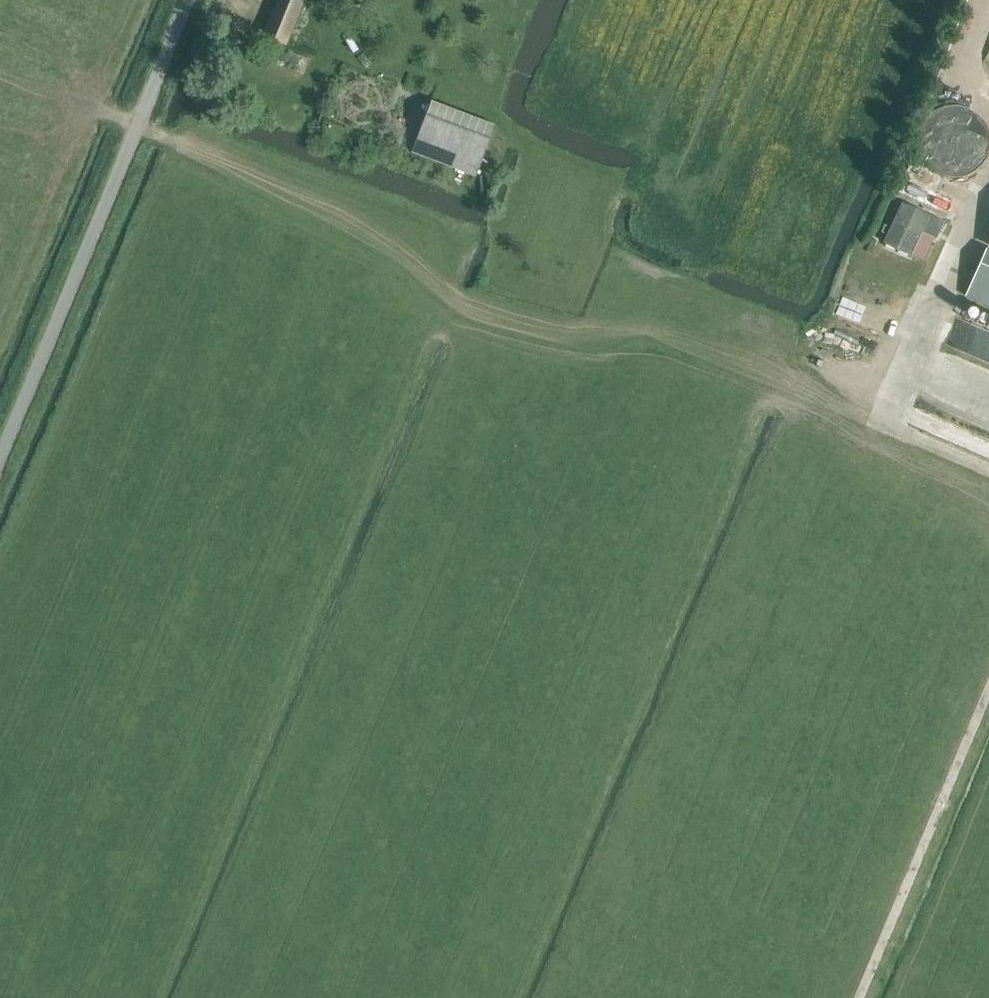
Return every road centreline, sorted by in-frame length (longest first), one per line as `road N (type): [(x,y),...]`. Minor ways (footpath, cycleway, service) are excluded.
road 1 (tertiary): [(0,460),(187,0)]

